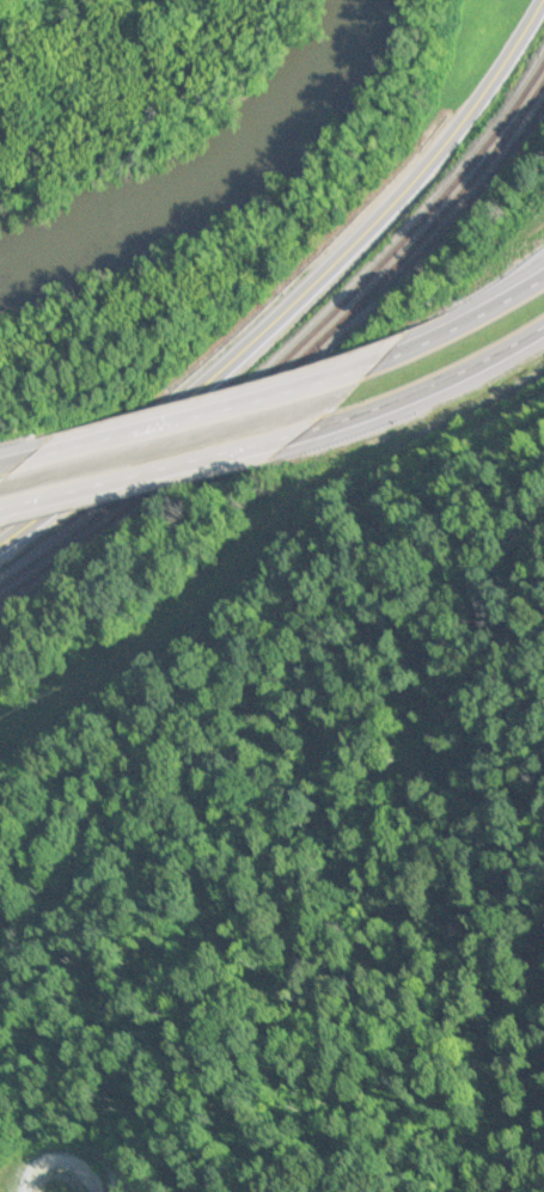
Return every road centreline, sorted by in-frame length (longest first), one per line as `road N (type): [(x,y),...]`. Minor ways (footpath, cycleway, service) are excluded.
road 1 (primary): [(0,548),(90,489),(353,240),(515,49),(540,0)]
road 2 (trunk): [(354,373),(16,464)]
road 3 (trunk): [(0,514),(330,426)]
road 4 (trunk): [(330,426),(453,379),(543,329)]
road 5 (trunk): [(543,281),(354,373)]
road 6 (track): [(0,857),(48,866),(48,949),(0,999)]

